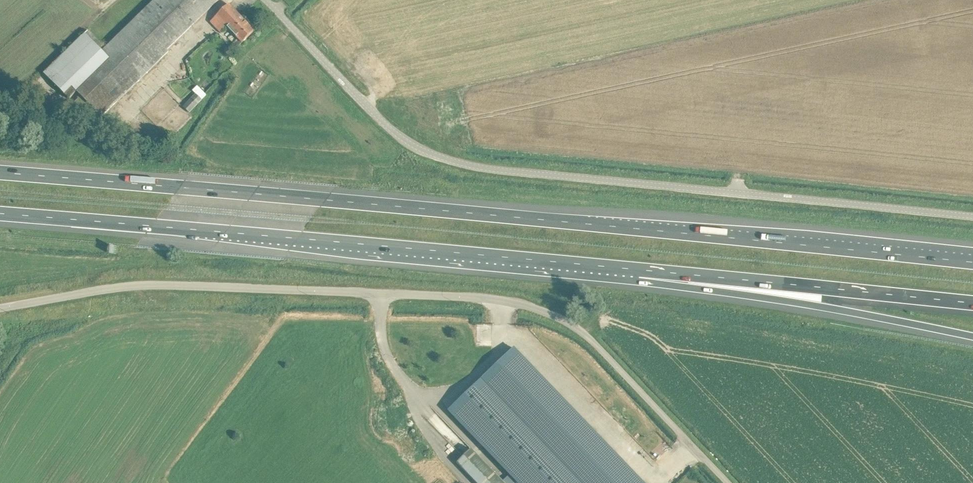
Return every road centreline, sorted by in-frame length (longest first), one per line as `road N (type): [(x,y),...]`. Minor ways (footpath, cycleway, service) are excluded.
road 1 (motorway): [(972,262),(0,172)]
road 2 (unclassified): [(726,482),(589,340),(522,306),(134,289),(0,312)]
road 3 (unclassified): [(972,215),(460,163),(403,140),(266,0)]
road 4 (motorway): [(0,213),(639,270)]
road 5 (motorway): [(639,270),(972,336)]
road 6 (motorway): [(639,270),(972,303)]

